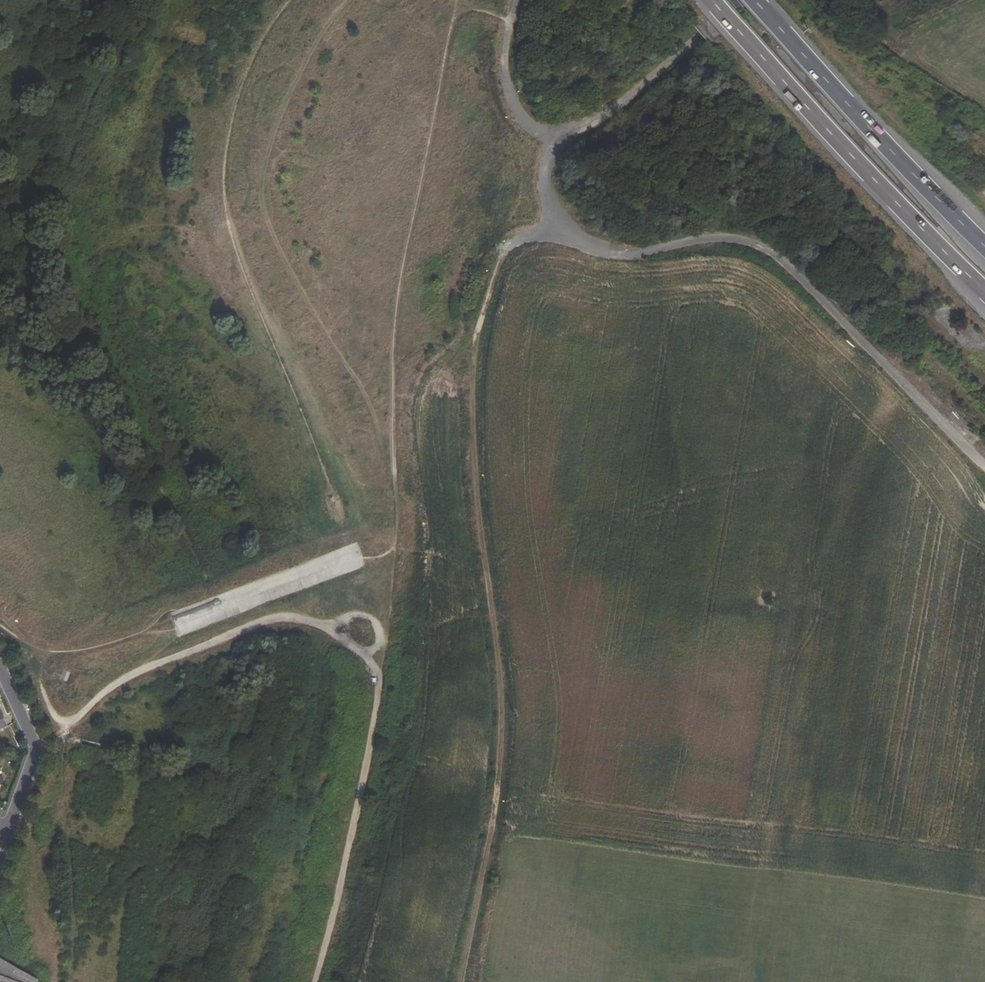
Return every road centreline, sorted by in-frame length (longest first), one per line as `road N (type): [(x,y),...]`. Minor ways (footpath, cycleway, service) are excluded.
road 1 (unclassified): [(748,0),(672,66),(569,135),(546,170),(571,242),(621,255),(722,240),(762,247),(984,467)]
road 2 (track): [(565,229),(508,247),(471,358),(472,465),(493,611),(501,763),(461,981)]
road 3 (trunk): [(712,0),(984,292)]
road 4 (trunk): [(984,245),(758,0)]
road 5 (track): [(516,0),(507,81),(521,115),(563,145)]
road 6 (residential): [(7,830),(35,752),(0,676)]

